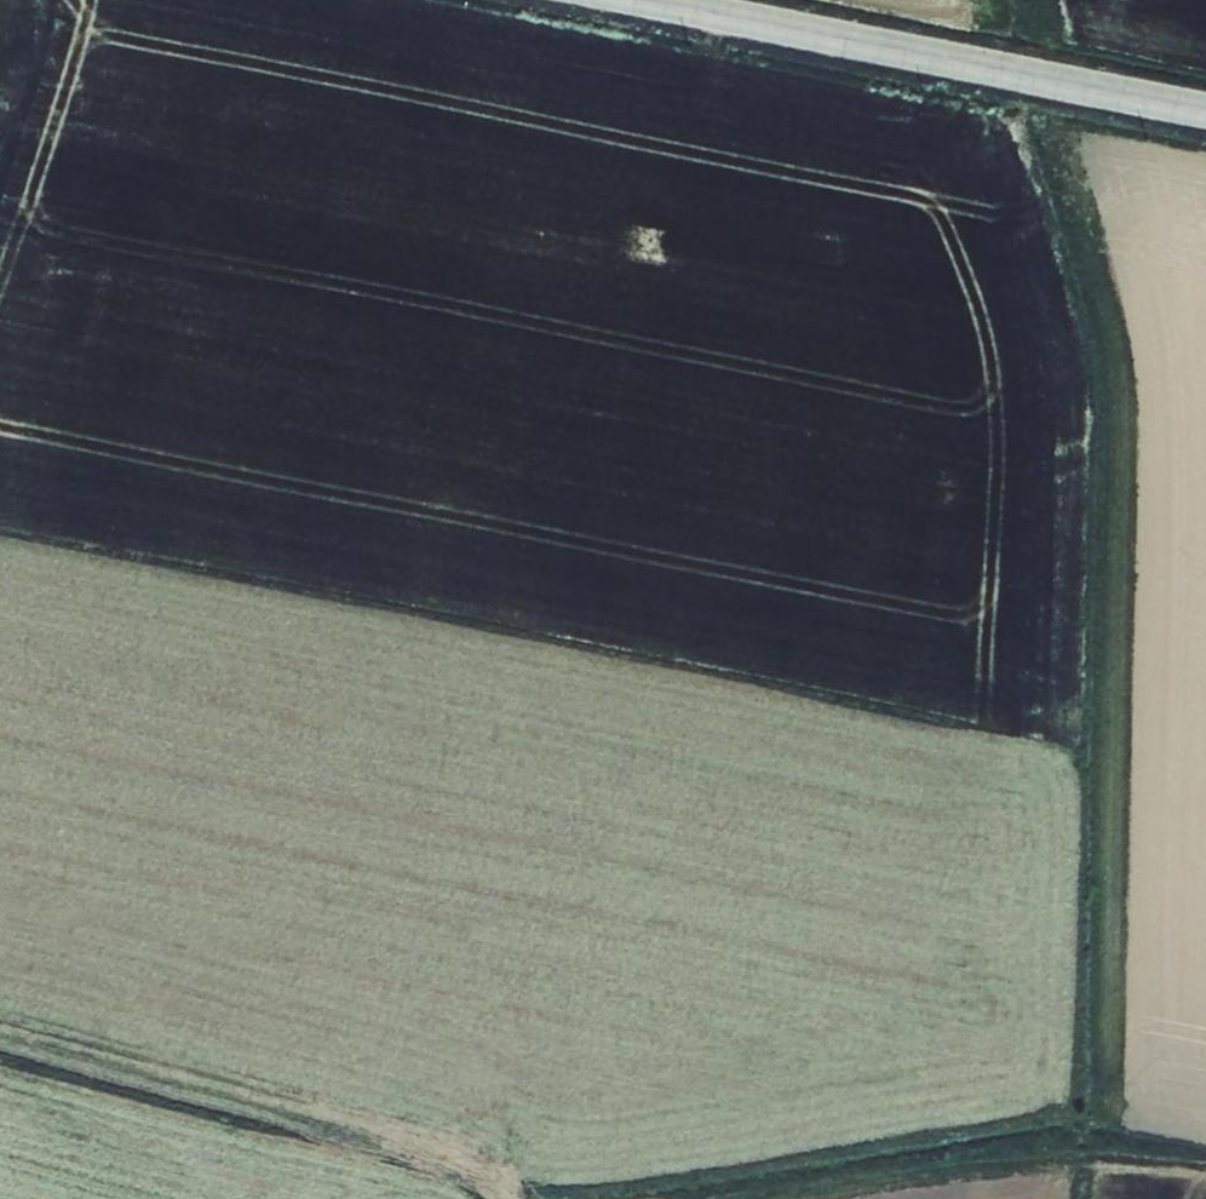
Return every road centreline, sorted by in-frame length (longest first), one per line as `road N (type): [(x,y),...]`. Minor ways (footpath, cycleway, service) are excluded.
road 1 (tertiary): [(1205,118),(610,0)]

